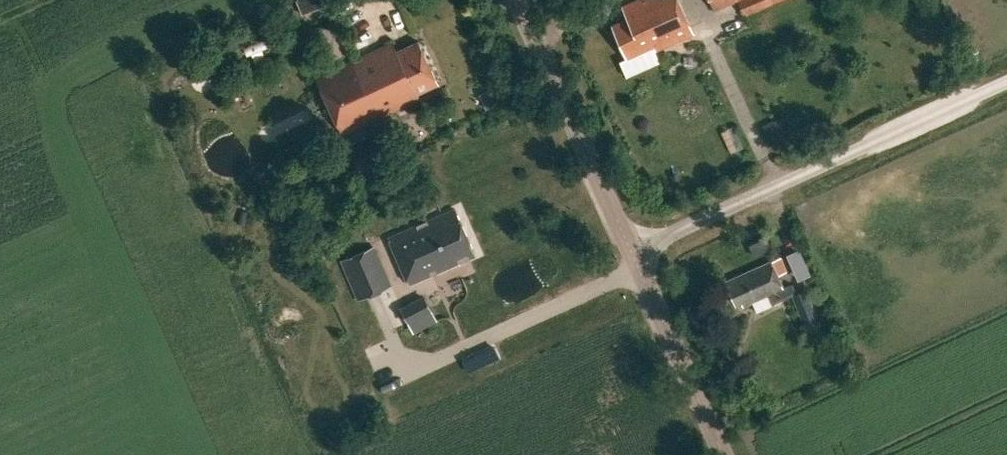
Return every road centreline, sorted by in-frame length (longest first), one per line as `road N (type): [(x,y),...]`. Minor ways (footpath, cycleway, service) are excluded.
road 1 (unclassified): [(632,250),(1006,80)]
road 2 (tertiary): [(632,250),(519,0)]
road 3 (tertiary): [(724,454),(632,250)]

